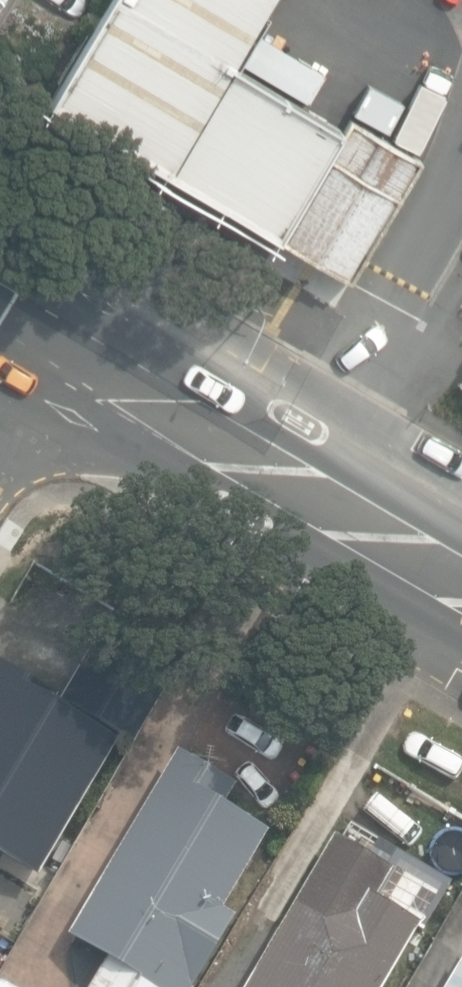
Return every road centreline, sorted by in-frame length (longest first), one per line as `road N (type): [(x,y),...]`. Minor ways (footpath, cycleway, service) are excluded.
road 1 (secondary): [(461,579),(43,327)]

